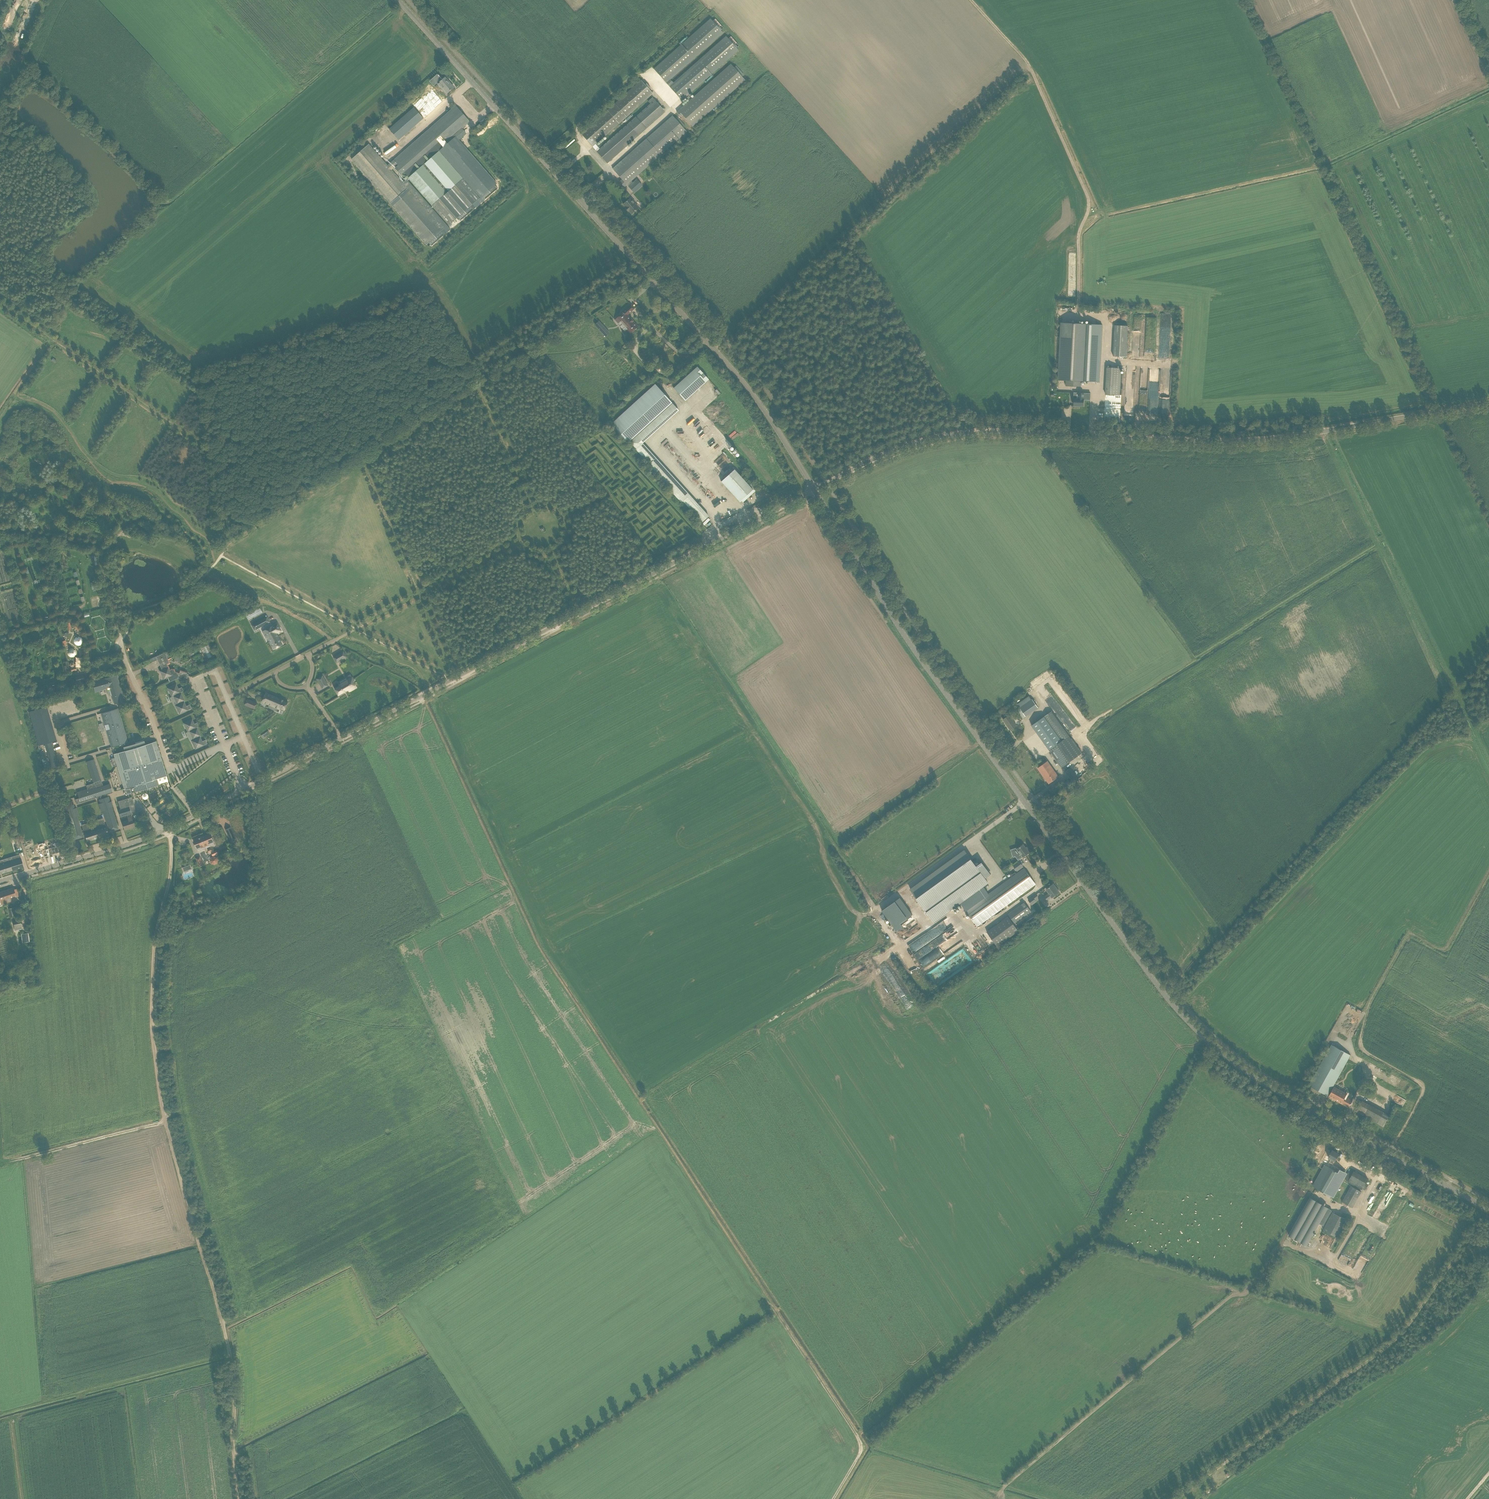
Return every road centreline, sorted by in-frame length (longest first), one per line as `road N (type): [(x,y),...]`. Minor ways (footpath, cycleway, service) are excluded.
road 1 (tertiary): [(1488,1209),(1278,1091),(1193,1027),(904,634),(814,490)]
road 2 (unclassified): [(166,830),(814,490)]
road 3 (unclassified): [(814,490),(886,452),(940,435),(1023,431),(1230,443),(1488,401)]
road 4 (track): [(240,1498),(231,1370),(159,1091),(157,946),(173,881),(168,835)]
road 5 (tertiary): [(709,343),(398,0)]
road 6 (tertiary): [(814,490),(757,398),(709,343)]
road 7 (unclassified): [(166,830),(0,880)]

